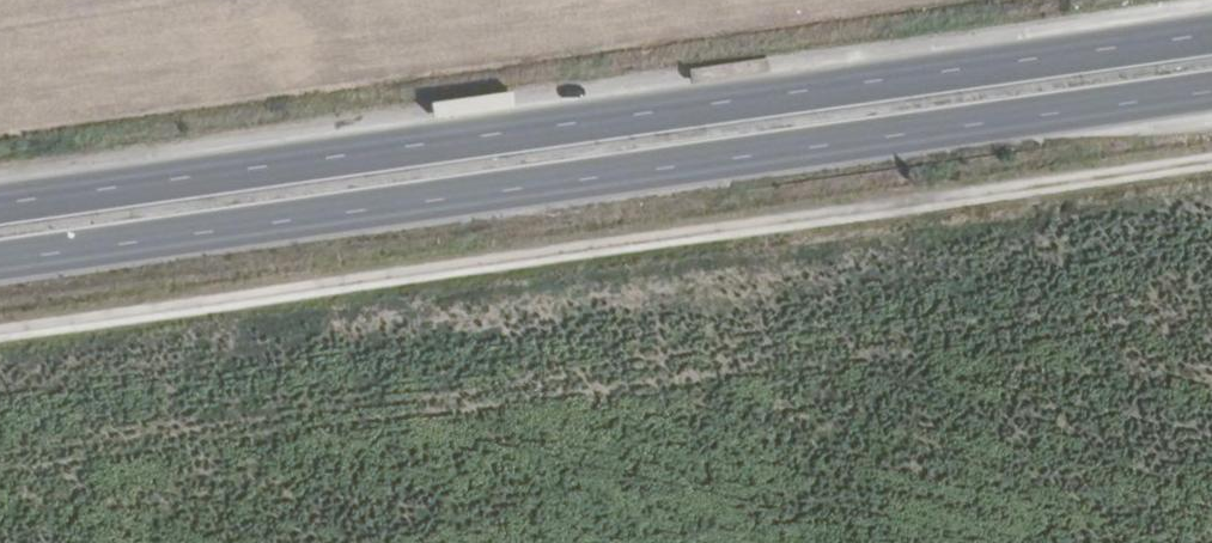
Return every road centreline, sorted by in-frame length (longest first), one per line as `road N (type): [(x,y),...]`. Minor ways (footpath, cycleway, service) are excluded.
road 1 (track): [(0,326),(1211,155)]
road 2 (primary): [(0,264),(1211,94)]
road 3 (primary): [(1211,36),(0,205)]

